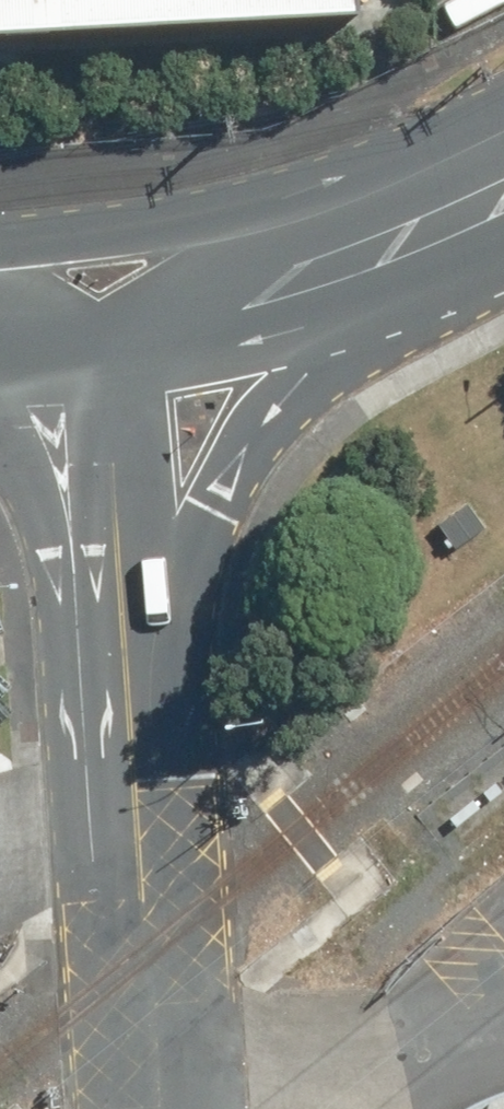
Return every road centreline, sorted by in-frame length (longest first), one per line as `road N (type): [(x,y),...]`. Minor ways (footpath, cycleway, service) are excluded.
road 1 (secondary): [(424,235),(281,404),(209,507),(130,719)]
road 2 (tertiary): [(97,313),(130,719)]
road 3 (tertiary): [(130,719),(164,1108)]
road 4 (secondary): [(424,235),(307,271),(97,313)]

